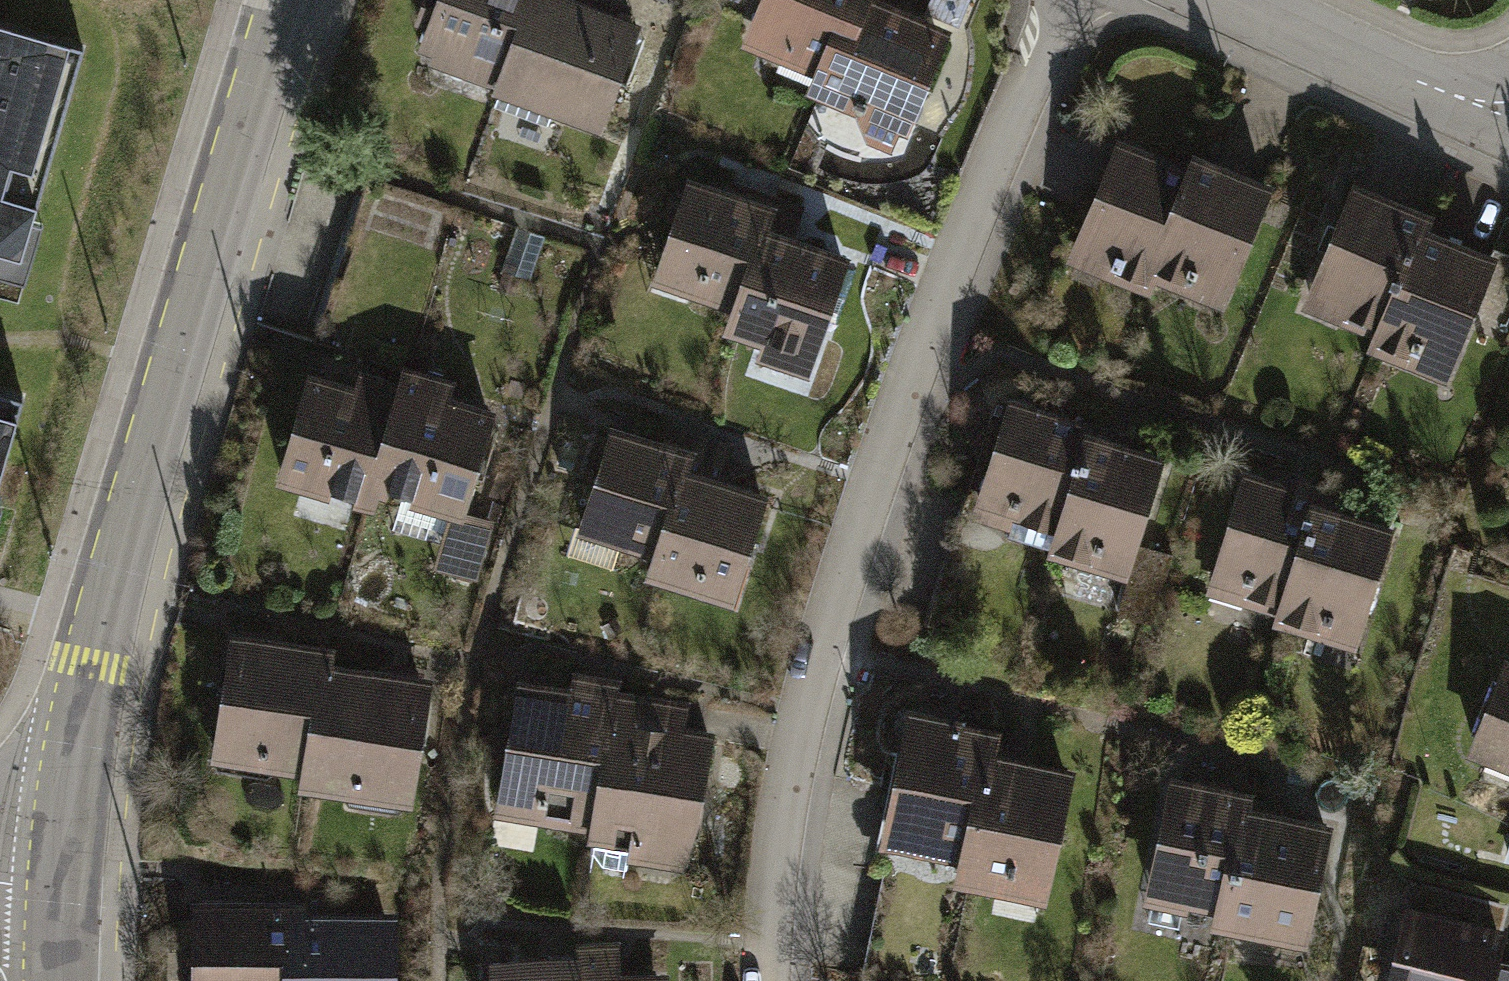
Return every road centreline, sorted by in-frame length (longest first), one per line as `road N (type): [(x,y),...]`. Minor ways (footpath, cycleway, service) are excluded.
road 1 (residential): [(1079,0),(872,491),(806,710),(784,832),(773,980)]
road 2 (tertiary): [(299,0),(95,664),(68,897)]
road 3 (residential): [(1239,0),(1508,116)]

